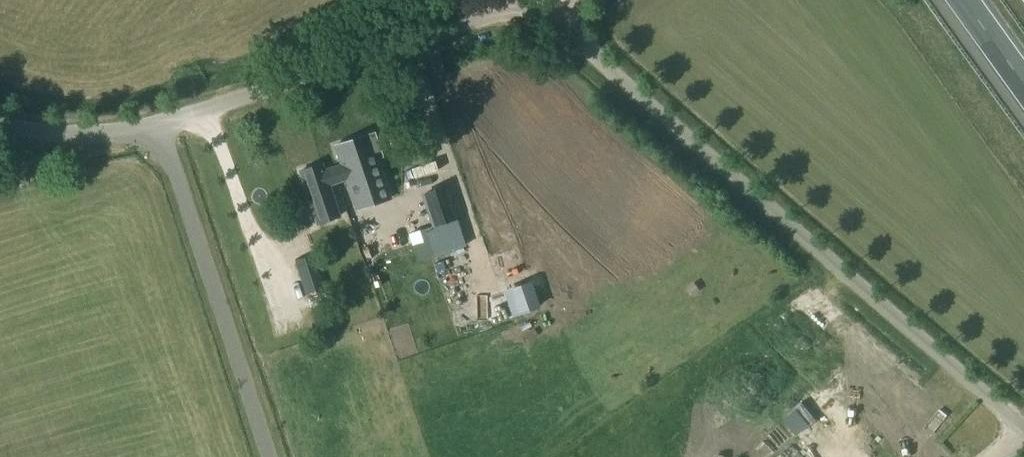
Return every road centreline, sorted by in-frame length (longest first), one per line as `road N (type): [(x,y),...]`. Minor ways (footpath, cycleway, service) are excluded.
road 1 (unclassified): [(538,1),(1023,422)]
road 2 (unclassified): [(0,120),(48,132),(141,127),(538,1)]
road 3 (track): [(0,172),(141,127)]

